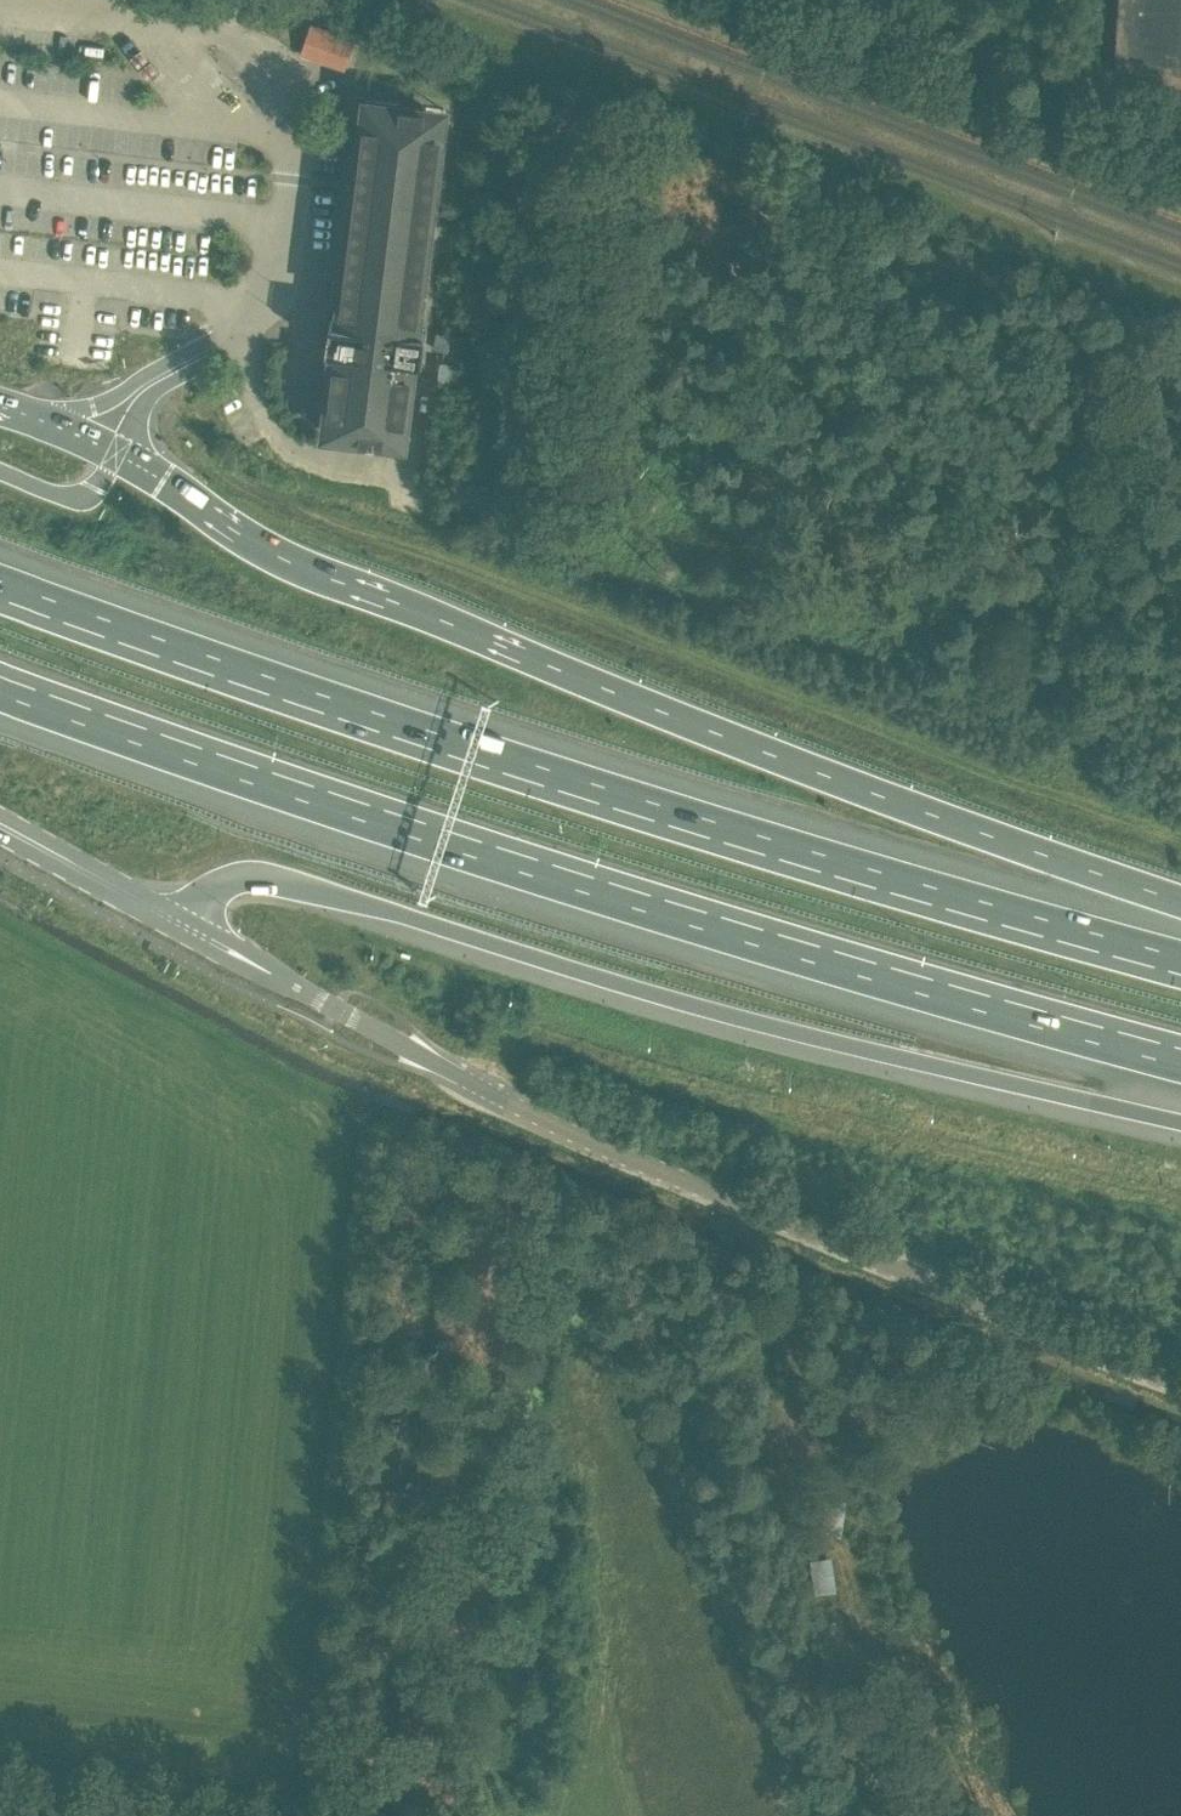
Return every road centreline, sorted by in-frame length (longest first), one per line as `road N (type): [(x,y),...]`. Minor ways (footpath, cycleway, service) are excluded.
road 1 (motorway): [(1180,965),(991,916),(582,791),(0,584)]
road 2 (motorway): [(0,680),(539,873),(969,1005),(1180,1057)]
road 3 (motorway): [(1180,897),(810,773),(528,661),(314,571),(117,452)]
road 4 (unclassified): [(1180,1384),(1038,1332),(620,1154),(180,923)]
road 5 (motorway): [(180,923),(220,885),(268,880),(402,913),(620,982),(1180,1121)]
road 6 (track): [(443,1815),(502,1222)]
road 7 (primary): [(180,923),(0,827)]
road 8 (unclassified): [(0,470),(80,498),(117,452)]
road 9 (primary): [(117,452),(0,406)]

